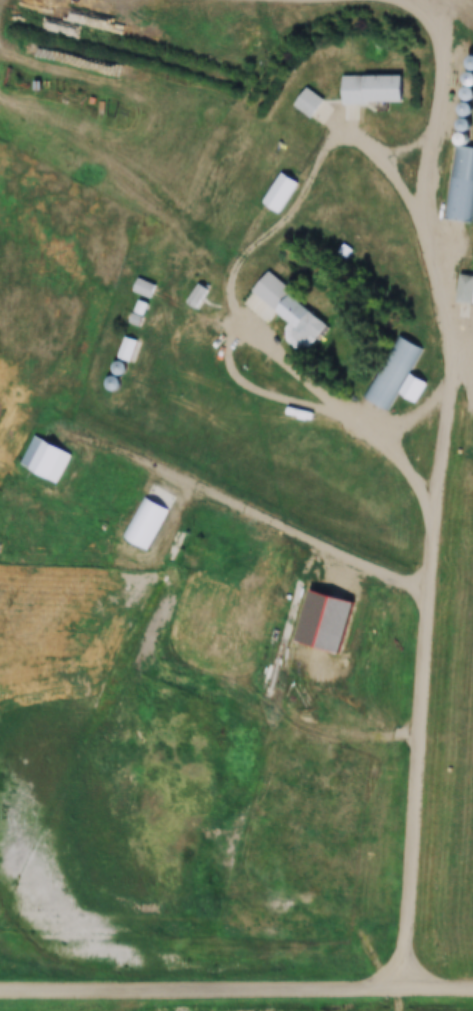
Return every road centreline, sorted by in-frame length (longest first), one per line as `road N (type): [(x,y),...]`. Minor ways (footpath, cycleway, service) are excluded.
road 1 (residential): [(0,990),(472,991)]
road 2 (track): [(326,545),(274,711),(276,733),(423,735)]
road 3 (track): [(0,76),(120,172),(235,295)]

